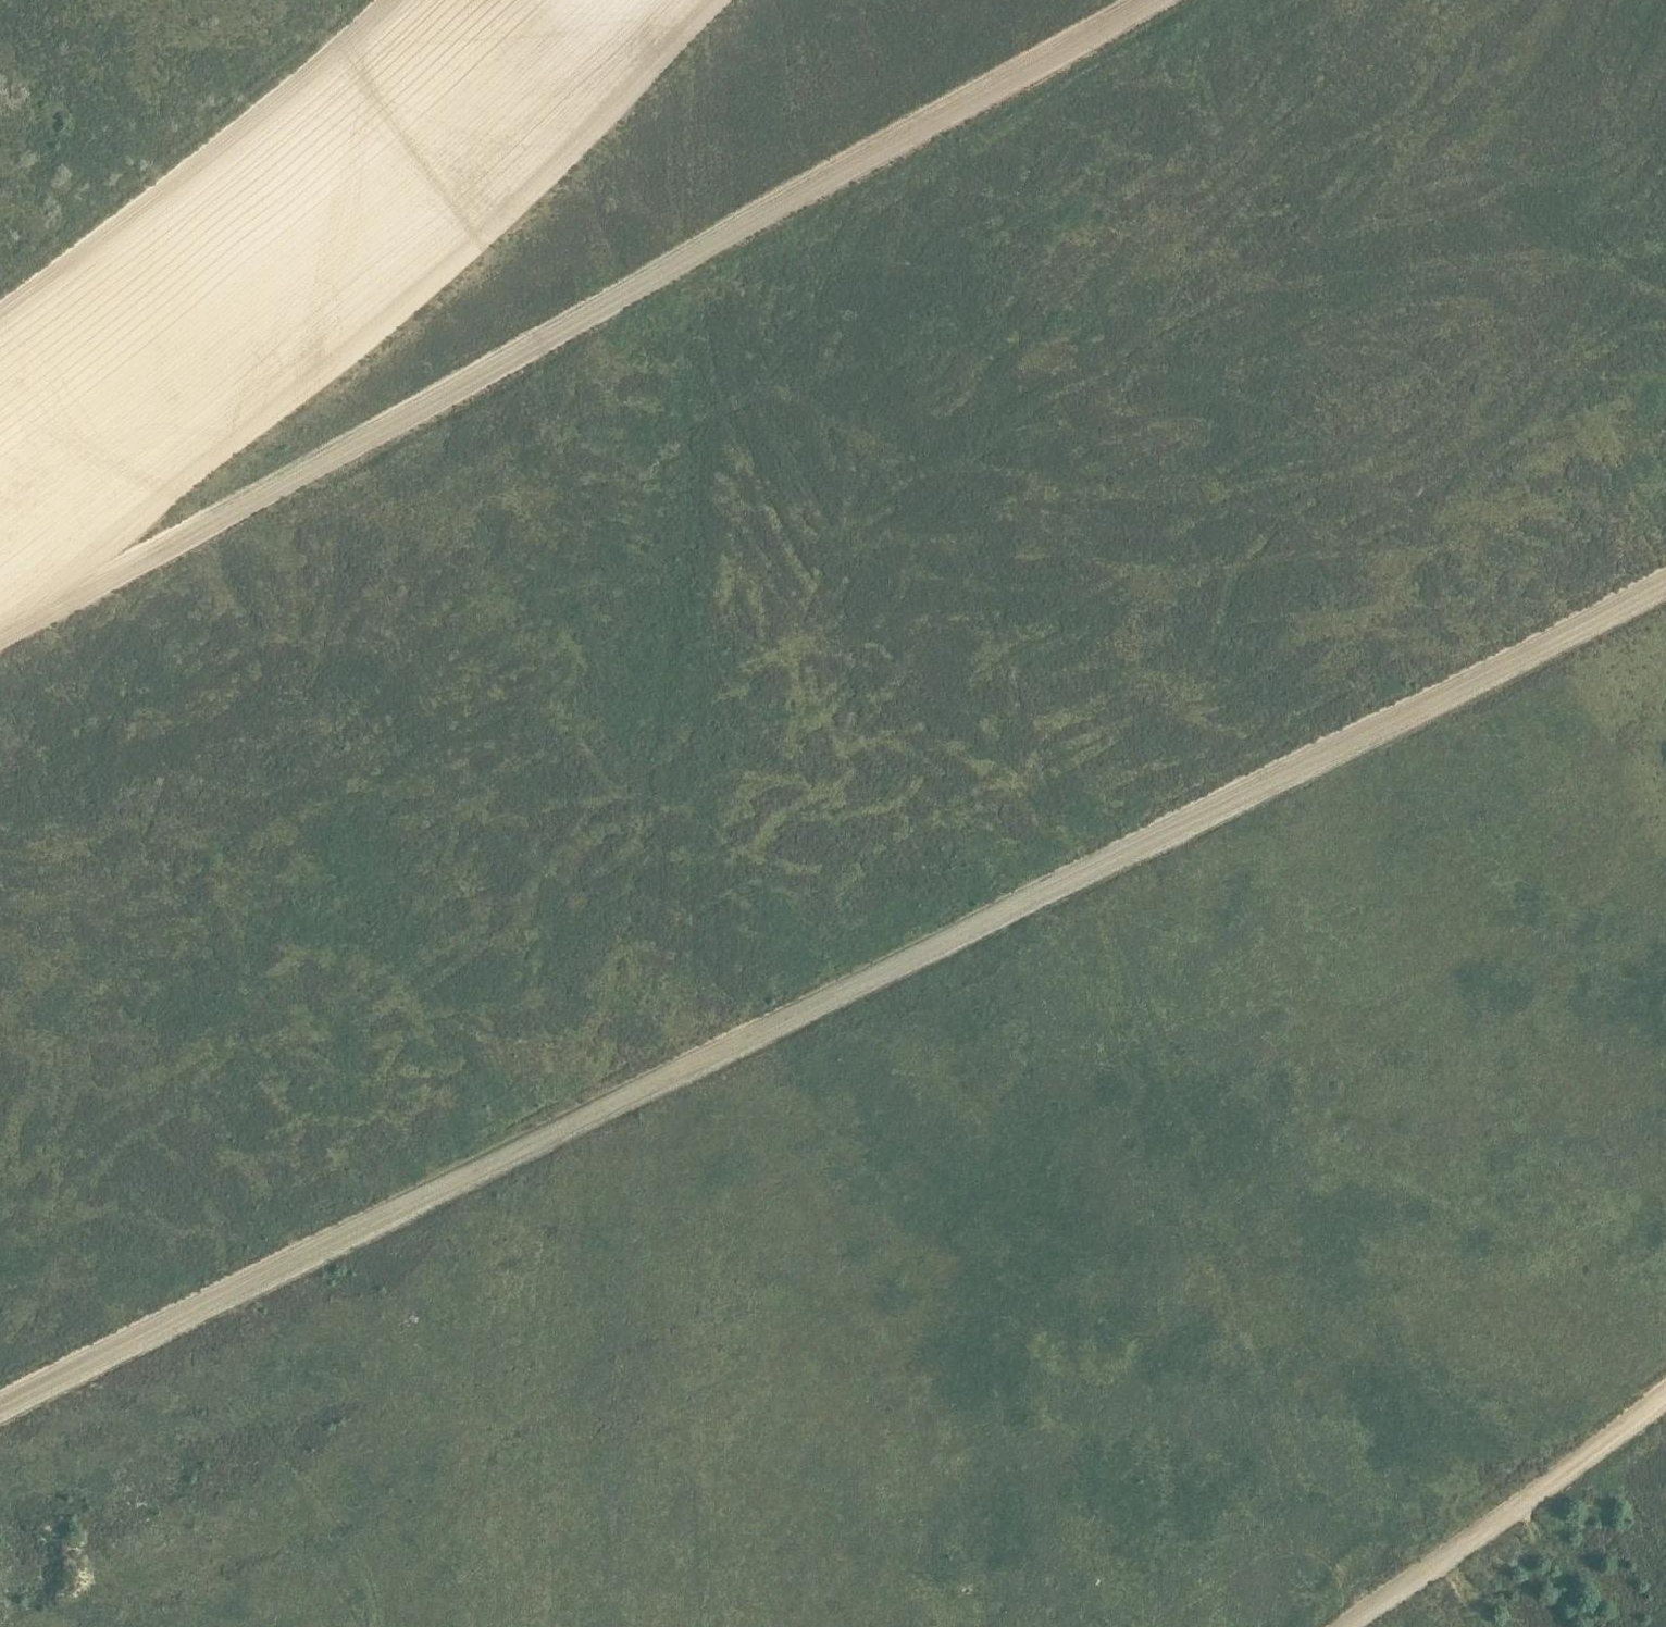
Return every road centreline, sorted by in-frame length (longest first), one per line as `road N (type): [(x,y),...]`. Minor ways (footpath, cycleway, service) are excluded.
road 1 (track): [(0,1406),(1665,576)]
road 2 (track): [(1665,1390),(1344,1626)]

